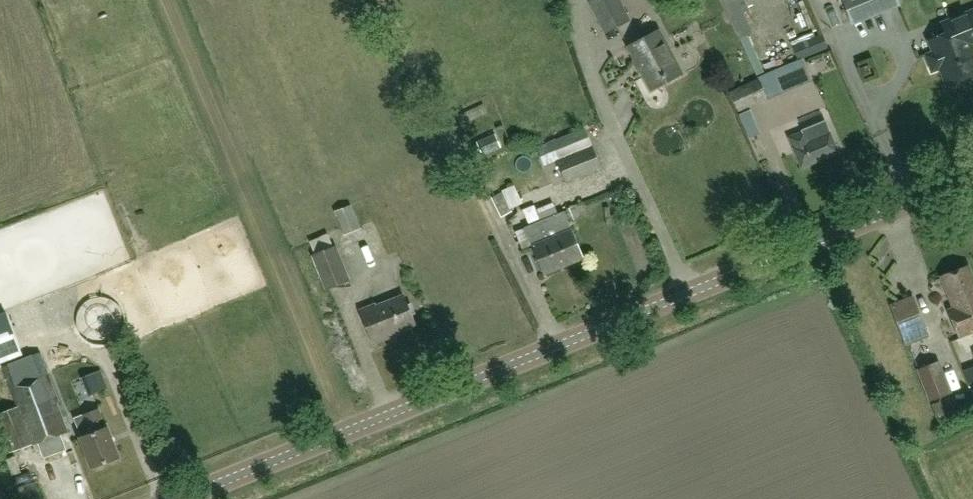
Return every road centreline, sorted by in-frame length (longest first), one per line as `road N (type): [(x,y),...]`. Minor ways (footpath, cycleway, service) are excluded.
road 1 (tertiary): [(191,498),(972,183)]

